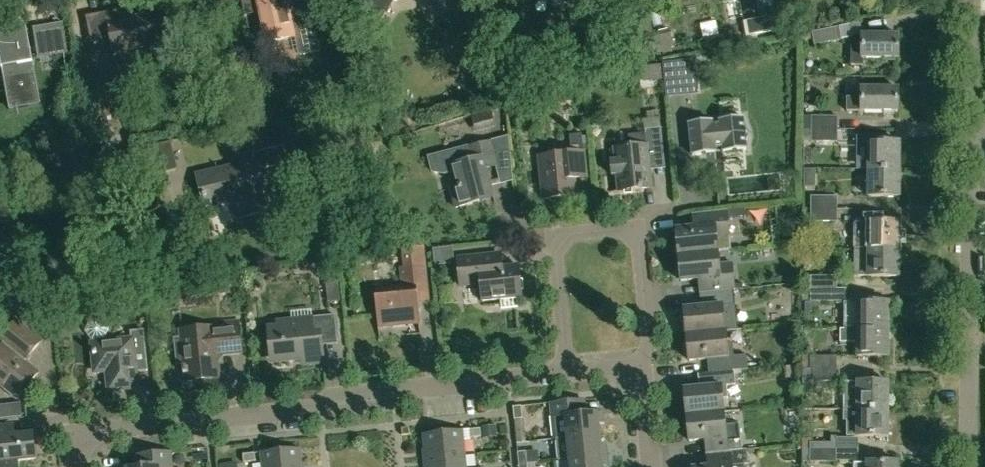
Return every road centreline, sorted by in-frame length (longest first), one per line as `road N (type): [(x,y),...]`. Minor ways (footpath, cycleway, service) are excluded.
road 1 (residential): [(78,466),(93,435),(386,405),(411,388),(566,372)]
road 2 (residential): [(566,372),(555,252),(572,233),(621,230),(641,245),(644,365)]
road 3 (residential): [(971,466),(979,139)]
road 4 (residential): [(979,139),(972,0)]

